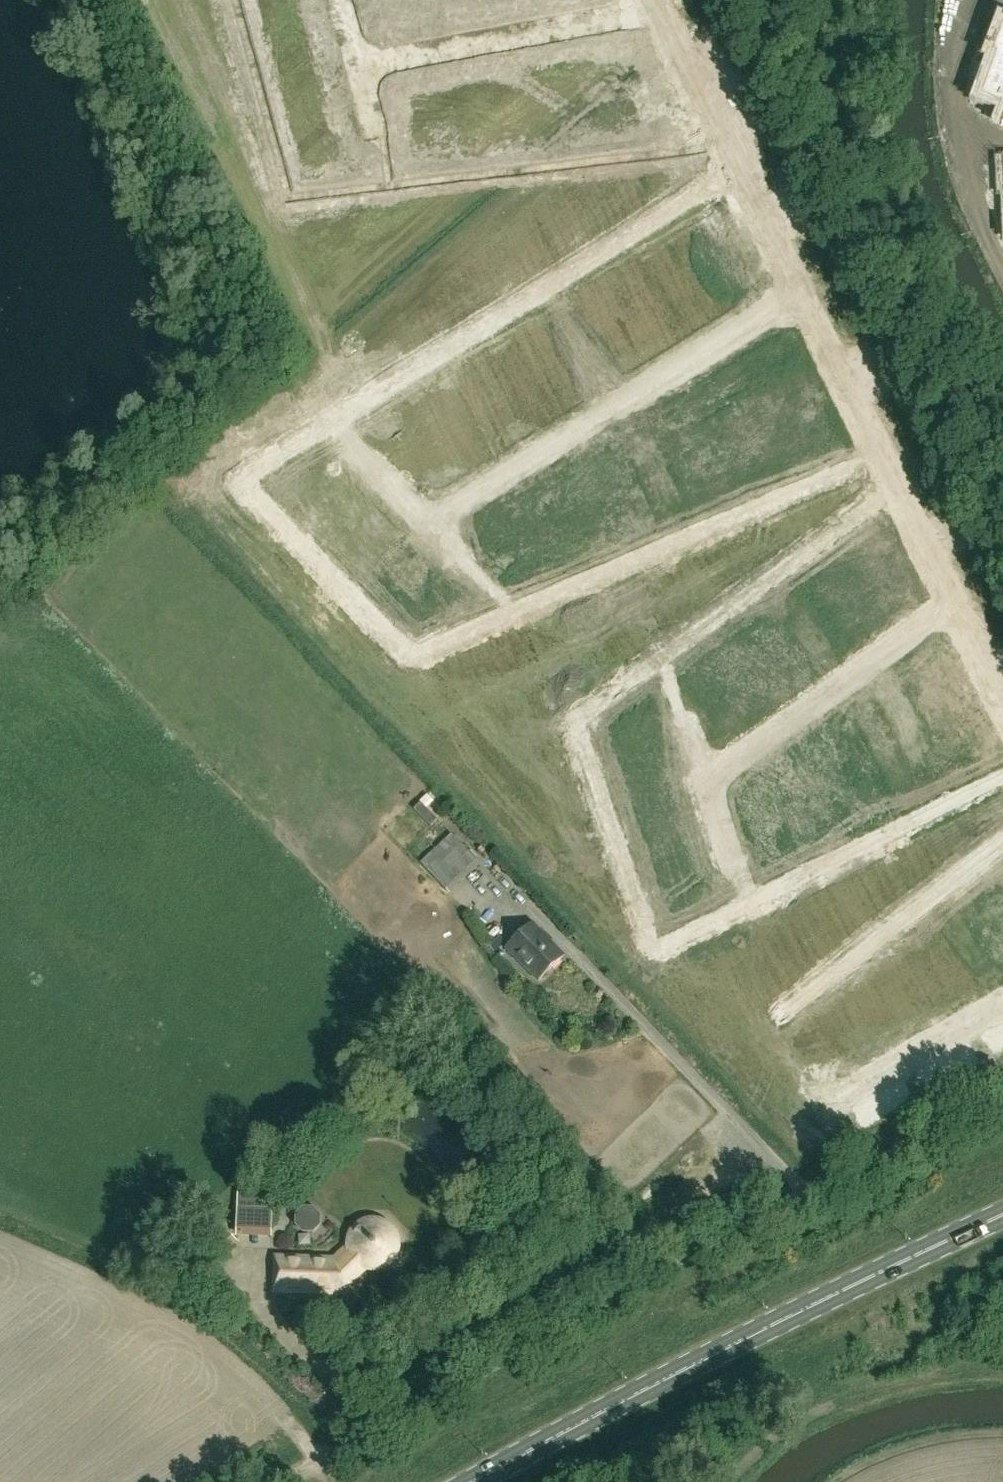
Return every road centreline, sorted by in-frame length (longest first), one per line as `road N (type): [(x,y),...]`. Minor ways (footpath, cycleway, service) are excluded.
road 1 (residential): [(886,458),(411,659),(235,477),(739,164)]
road 2 (residential): [(1002,774),(653,955),(574,715),(902,489)]
road 3 (unclassified): [(1002,1104),(349,1432)]
road 4 (primary): [(471,1481),(1002,1214)]
road 5 (residential): [(739,164),(886,458)]
road 6 (residential): [(1002,841),(778,1014)]
road 7 (residential): [(902,489),(1002,691)]
road 8 (residential): [(657,0),(739,164)]

